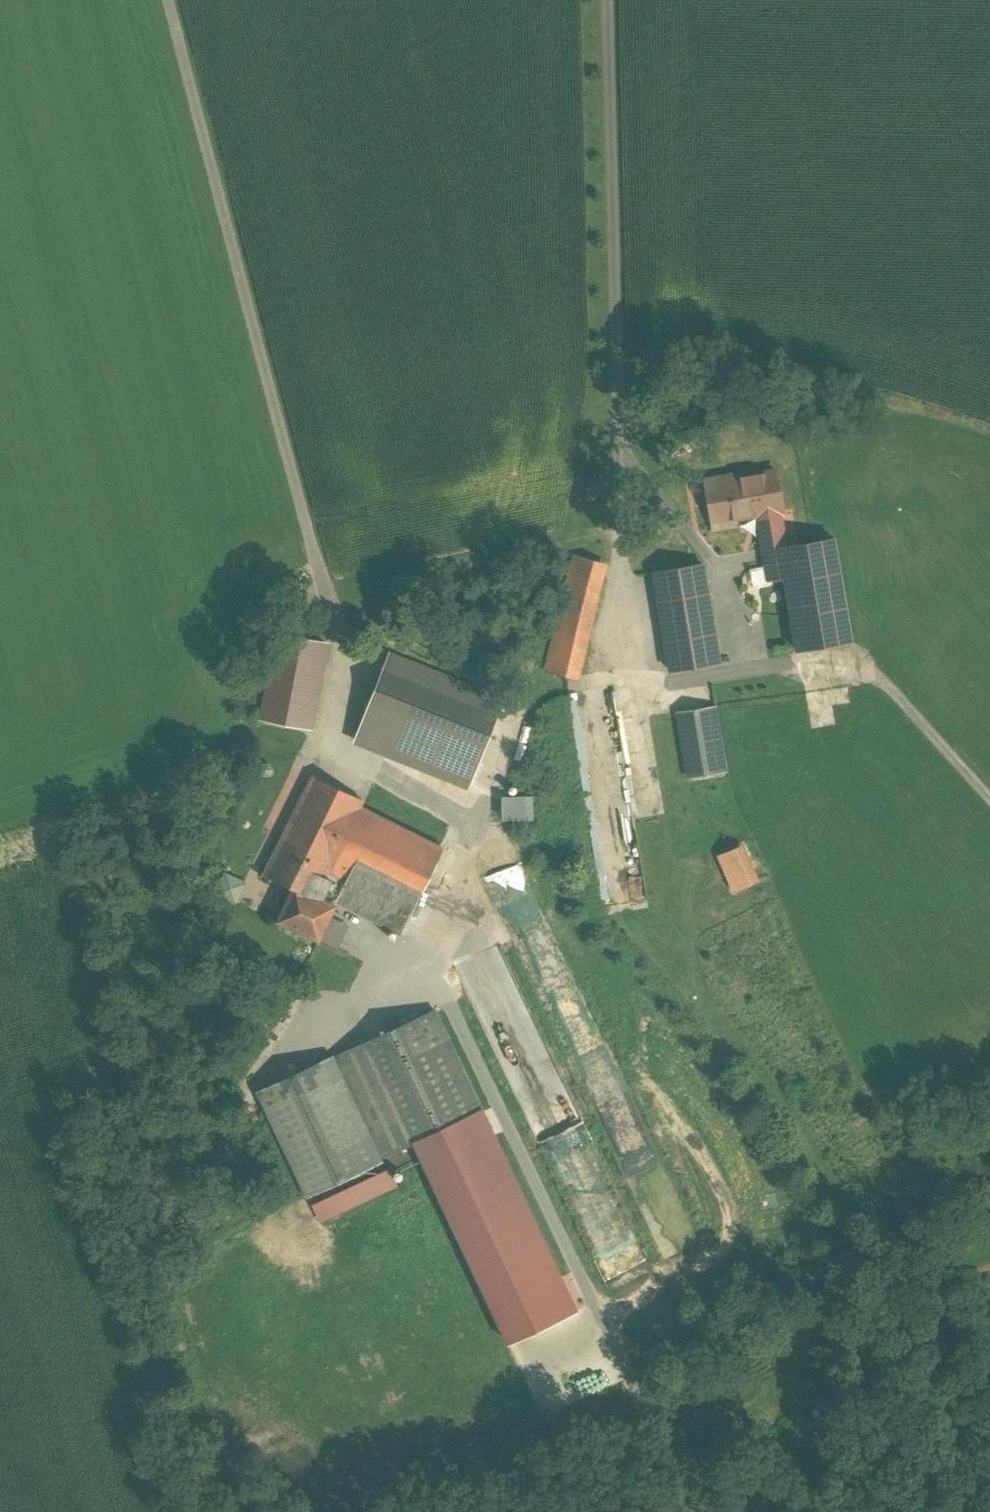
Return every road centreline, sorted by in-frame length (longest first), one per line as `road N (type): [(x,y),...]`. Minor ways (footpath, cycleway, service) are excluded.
road 1 (track): [(625,533),(450,572),(413,590),(380,647)]

